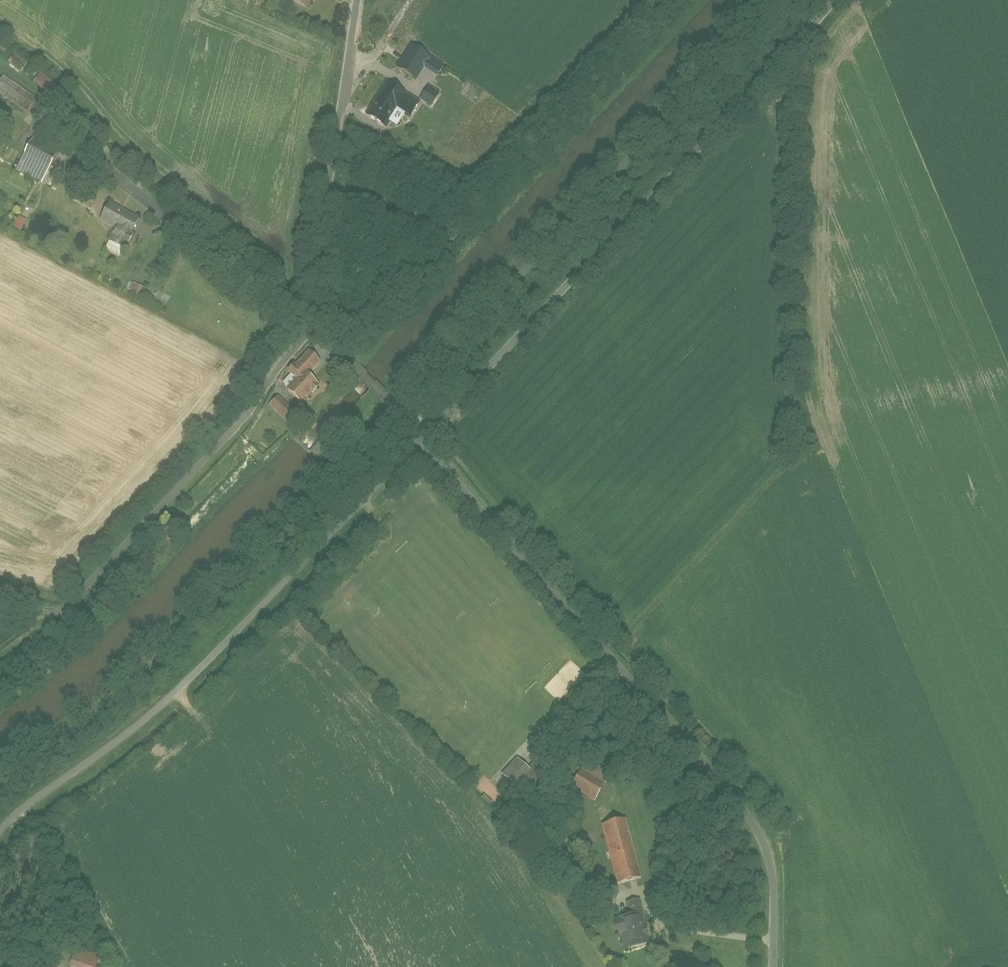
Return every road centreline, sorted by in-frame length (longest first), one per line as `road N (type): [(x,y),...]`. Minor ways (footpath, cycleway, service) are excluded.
road 1 (residential): [(0,599),(50,606),(63,598),(250,399),(302,322),(341,106),(356,80)]
road 2 (unclassified): [(775,966),(772,866),(749,812),(415,435)]
road 3 (residential): [(415,435),(434,425),(837,0)]
road 4 (residential): [(0,830),(138,724),(327,538),(415,435)]
road 5 (unclassified): [(769,0),(394,408)]
road 6 (unclassified): [(394,408),(148,663),(0,780)]

